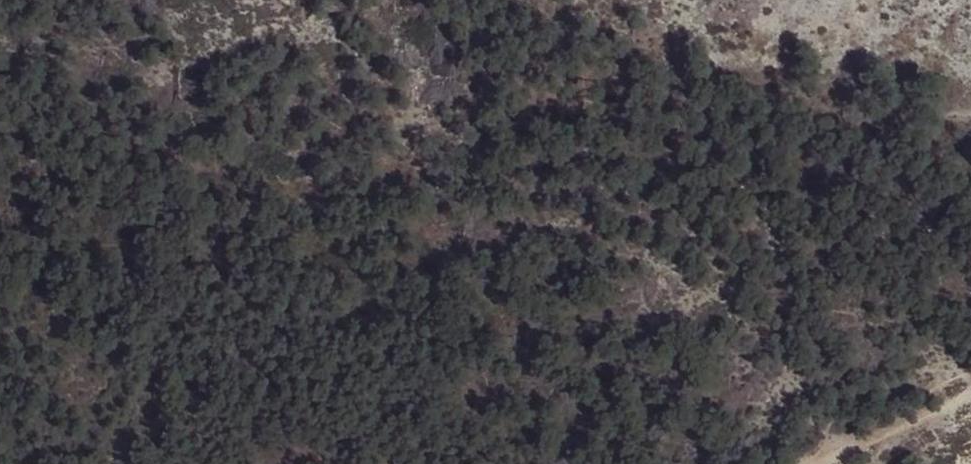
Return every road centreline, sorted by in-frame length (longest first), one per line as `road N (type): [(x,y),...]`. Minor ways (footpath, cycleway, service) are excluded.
road 1 (track): [(970,386),(808,463)]

